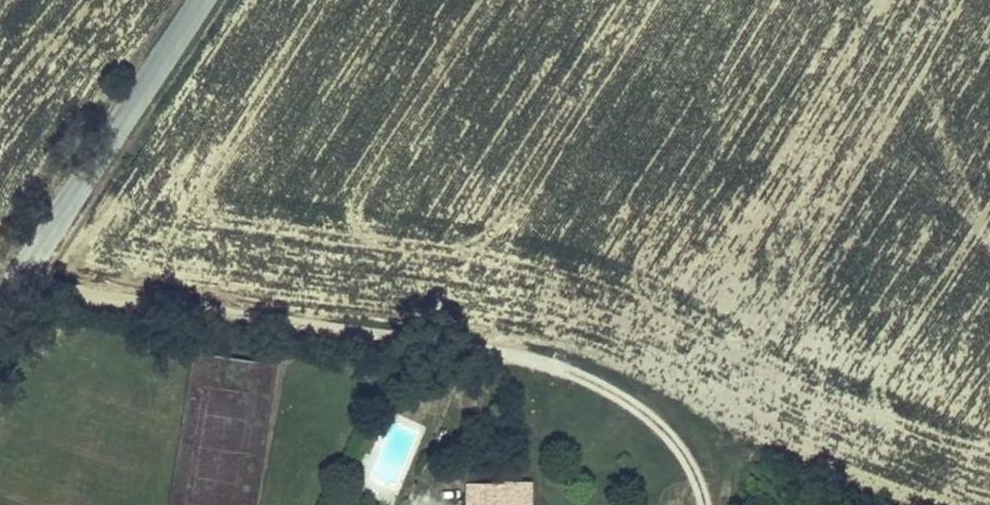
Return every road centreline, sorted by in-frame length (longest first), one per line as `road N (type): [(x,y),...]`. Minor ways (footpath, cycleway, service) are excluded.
road 1 (unclassified): [(0,303),(201,0)]

